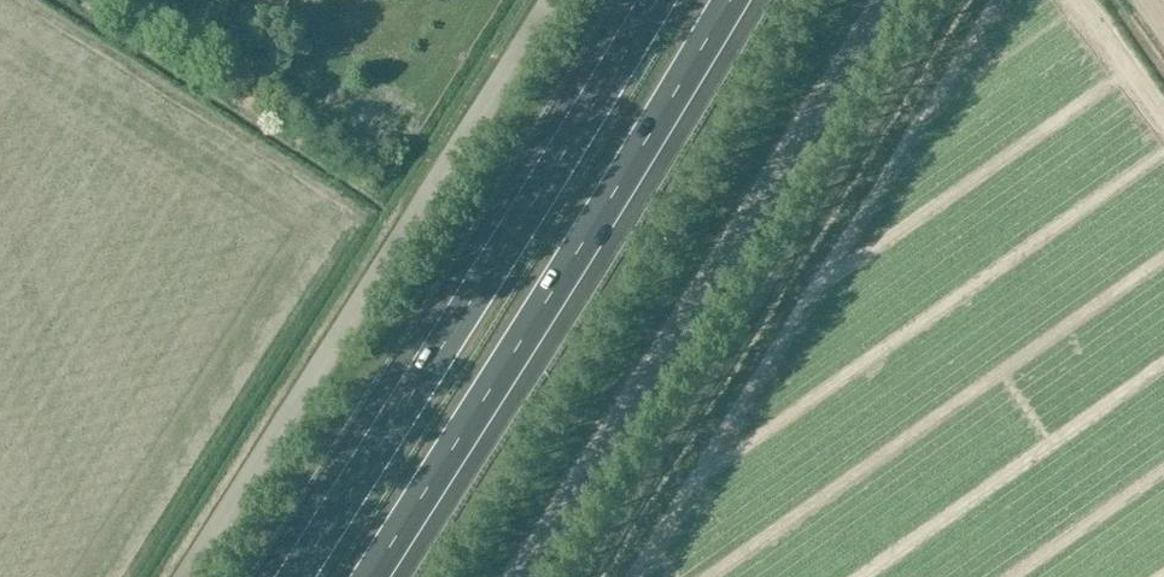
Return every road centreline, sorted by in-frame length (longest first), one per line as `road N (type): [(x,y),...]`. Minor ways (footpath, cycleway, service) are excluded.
road 1 (tertiary): [(519,576),(888,0)]
road 2 (unclassified): [(183,576),(546,0)]
road 3 (motorway): [(659,0),(297,576)]
road 4 (motorway): [(372,576),(729,0)]
road 5 (track): [(1163,106),(1090,0)]

